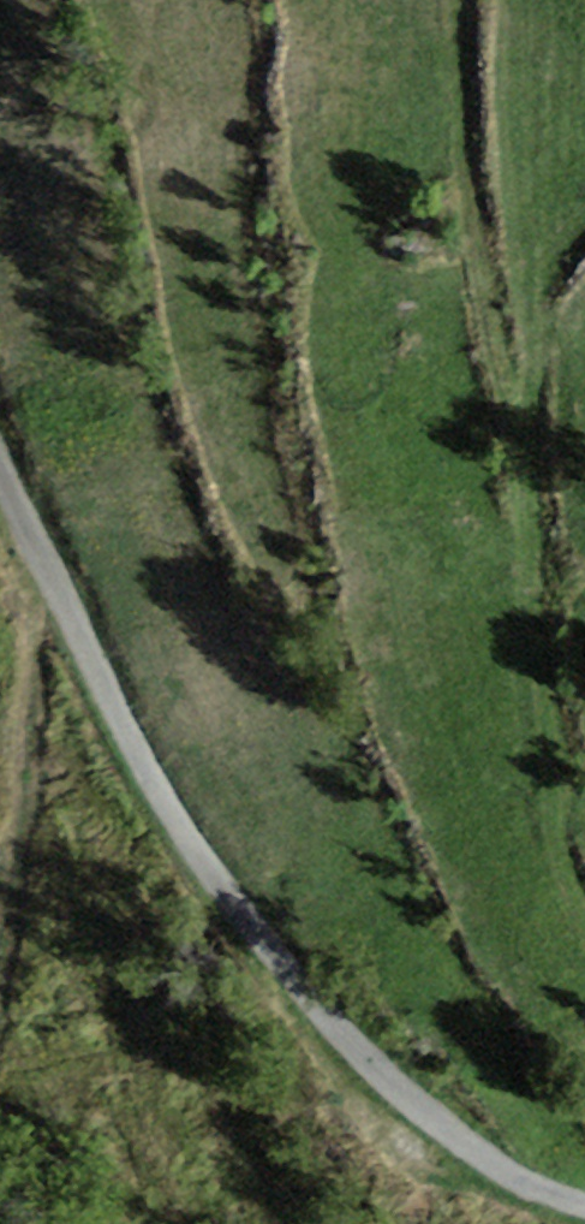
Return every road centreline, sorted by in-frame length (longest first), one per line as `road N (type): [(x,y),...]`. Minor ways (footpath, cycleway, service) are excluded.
road 1 (unclassified): [(0,467),(92,670),(175,823),(305,998),(432,1120),(549,1197),(584,1209)]
road 2 (track): [(584,897),(575,878),(523,486),(476,243),(465,0)]

